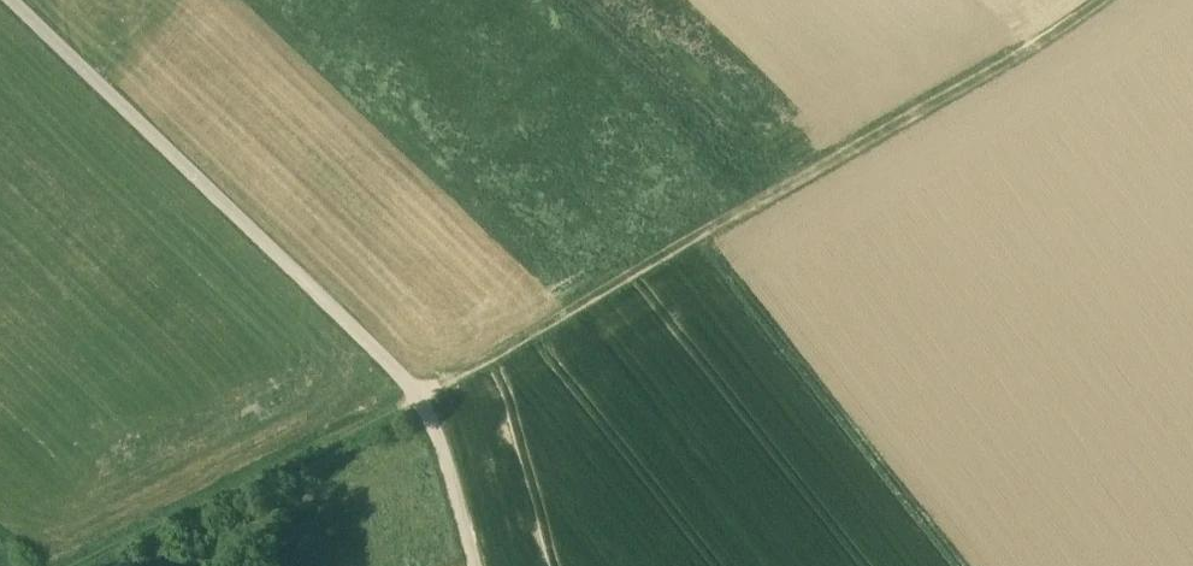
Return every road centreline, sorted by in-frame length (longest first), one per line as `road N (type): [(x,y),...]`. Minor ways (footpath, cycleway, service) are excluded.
road 1 (track): [(10,0),(421,394)]
road 2 (track): [(1106,0),(701,234)]
road 3 (track): [(951,565),(701,234)]
road 4 (track): [(421,394),(79,565)]
road 5 (track): [(421,394),(701,234)]
road 6 (track): [(421,394),(470,565)]

